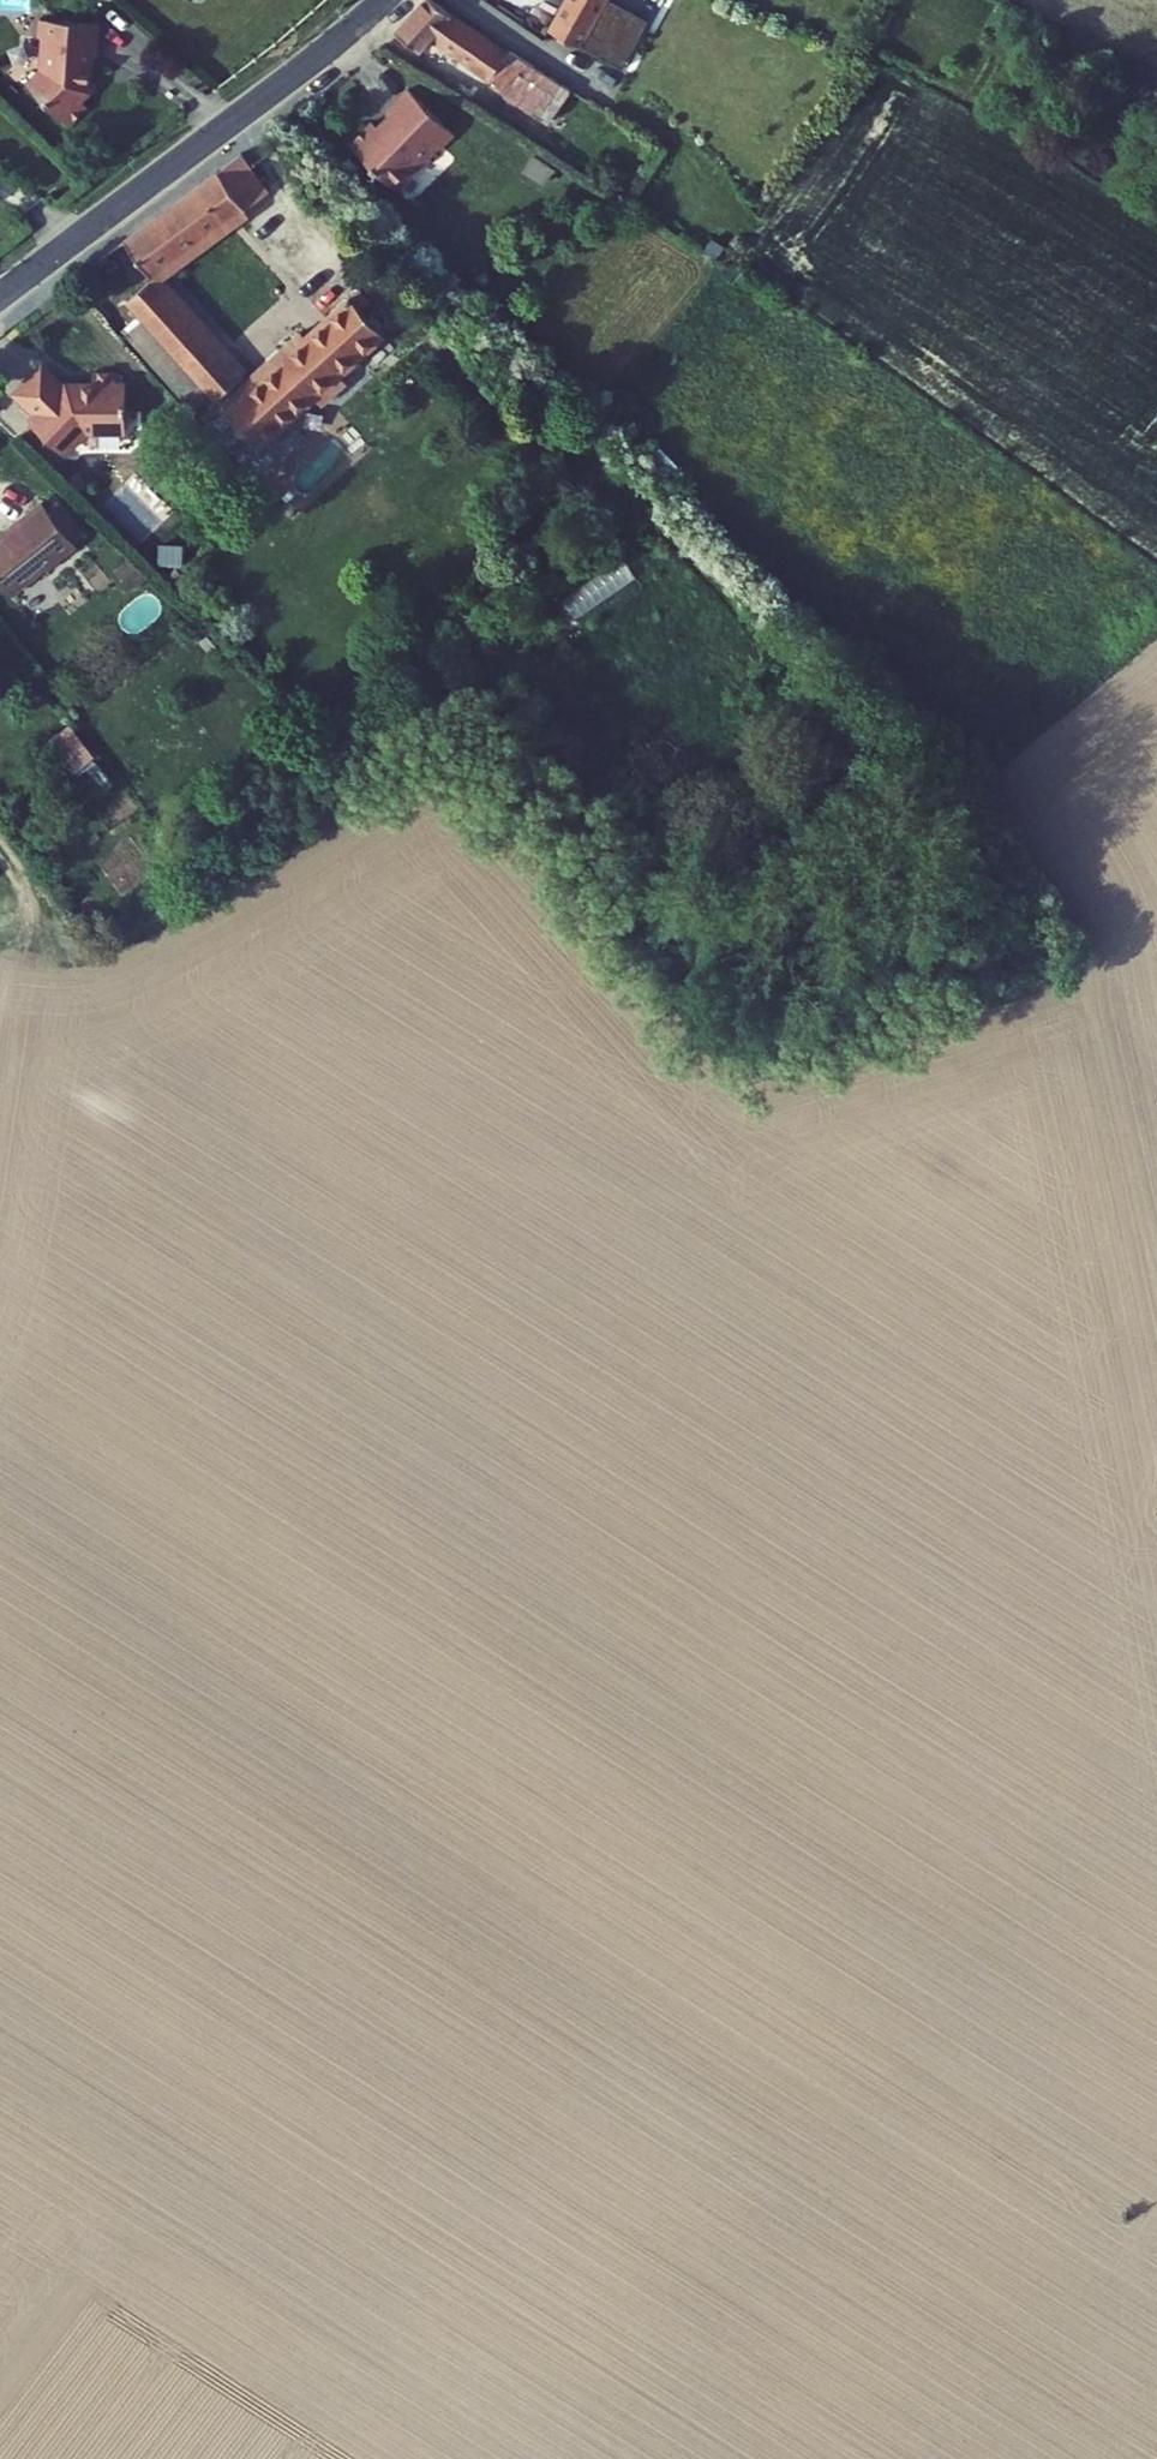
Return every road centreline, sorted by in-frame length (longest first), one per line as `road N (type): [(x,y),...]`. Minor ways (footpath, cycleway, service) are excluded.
road 1 (residential): [(384,0),(0,295)]

